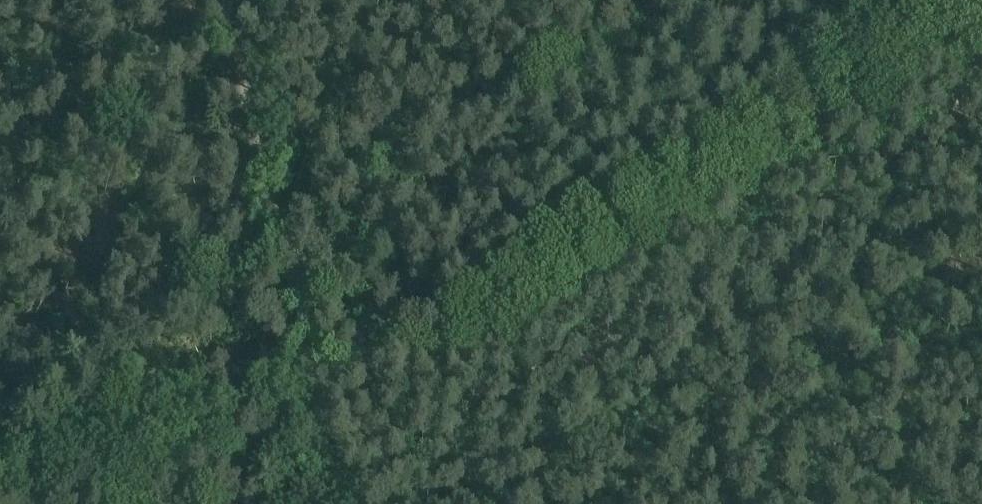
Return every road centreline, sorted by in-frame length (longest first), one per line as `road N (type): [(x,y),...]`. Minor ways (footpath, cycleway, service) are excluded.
road 1 (track): [(0,463),(290,367),(354,368),(401,357),(981,6)]

